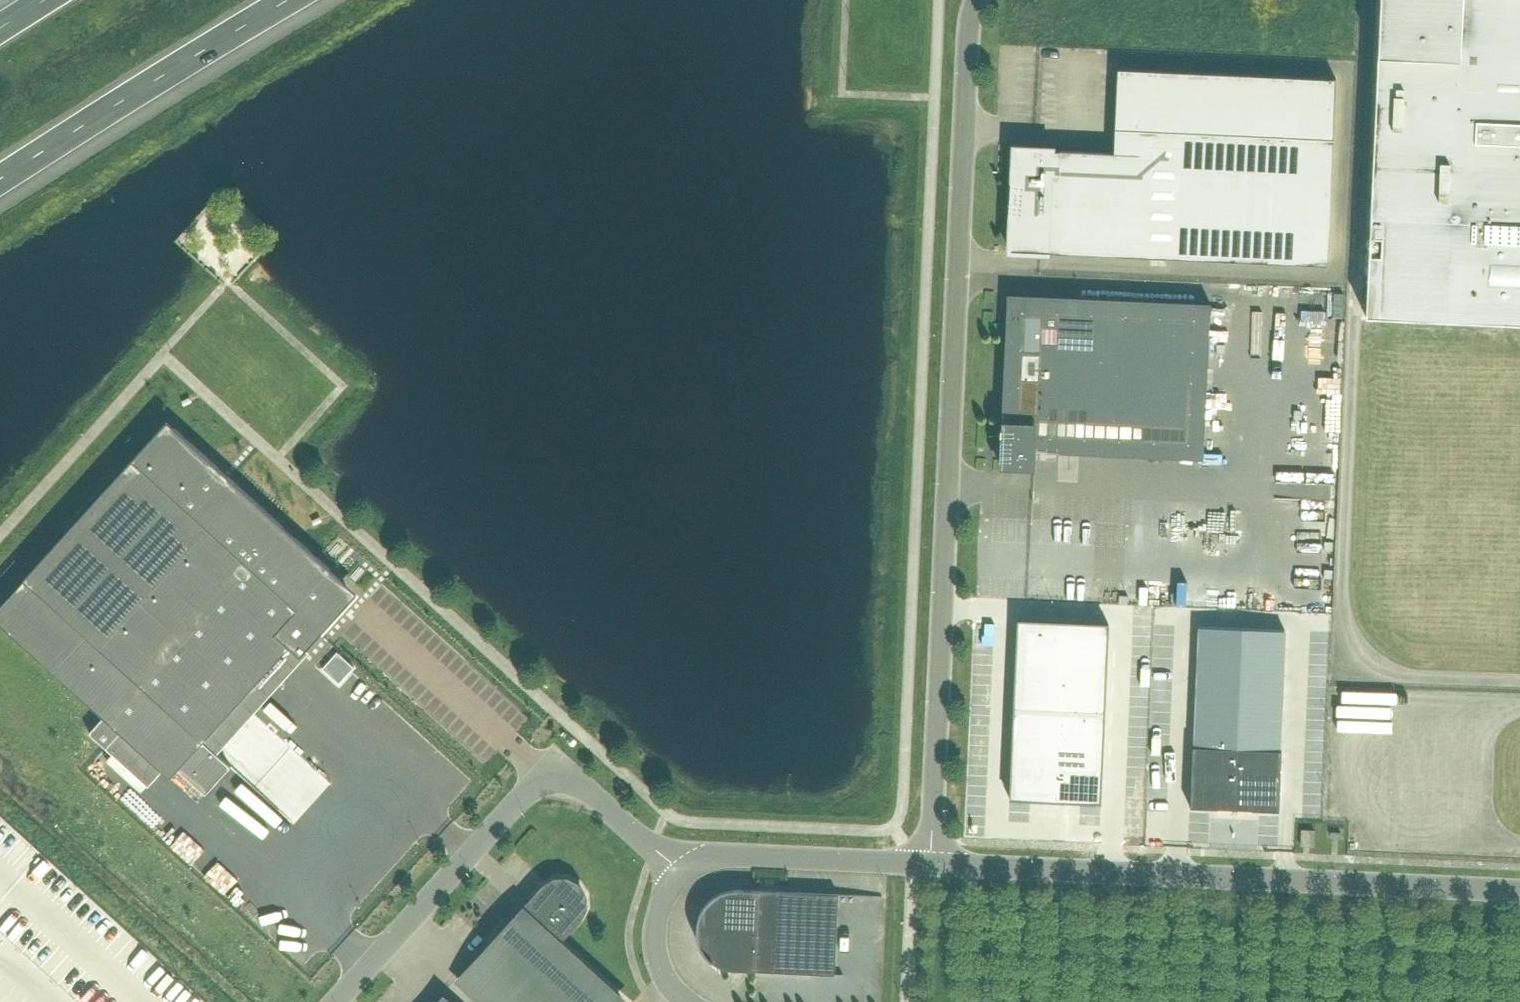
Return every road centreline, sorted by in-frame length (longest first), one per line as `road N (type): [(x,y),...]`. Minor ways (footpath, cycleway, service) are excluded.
road 1 (unclassified): [(931,864),(960,17),(968,0)]
road 2 (unclassified): [(1519,890),(931,864)]
road 3 (unclassified): [(335,1001),(554,761),(679,875)]
road 4 (motorway): [(0,179),(285,0)]
road 5 (unclassified): [(931,864),(731,855),(679,875)]
road 6 (unclassified): [(679,875),(653,930),(658,966),(685,1001)]

